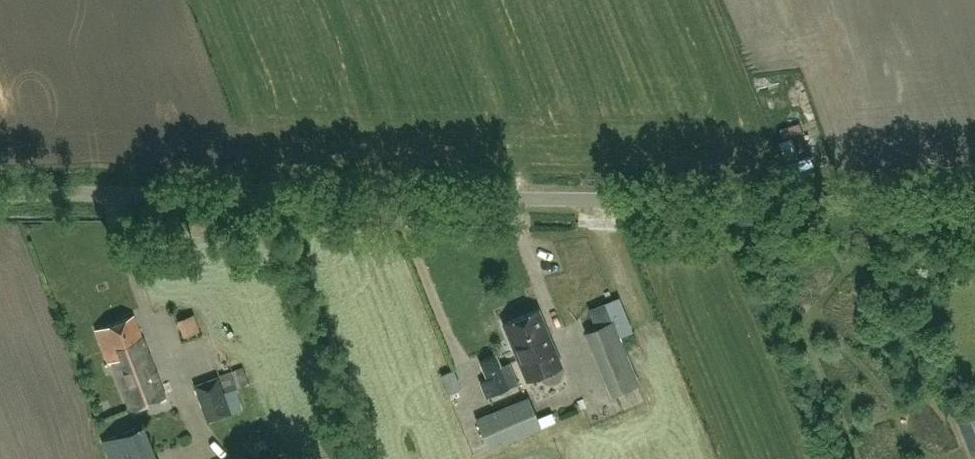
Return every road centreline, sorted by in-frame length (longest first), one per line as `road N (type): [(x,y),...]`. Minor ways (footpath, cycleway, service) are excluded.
road 1 (unclassified): [(0,192),(974,184)]

